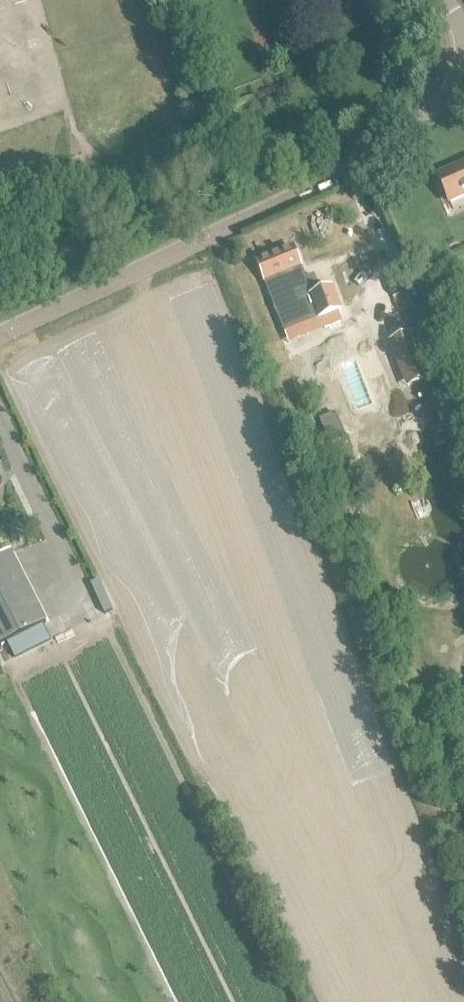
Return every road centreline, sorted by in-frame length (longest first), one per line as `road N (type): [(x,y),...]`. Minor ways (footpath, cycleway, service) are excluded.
road 1 (unclassified): [(0,338),(340,177),(463,89)]

